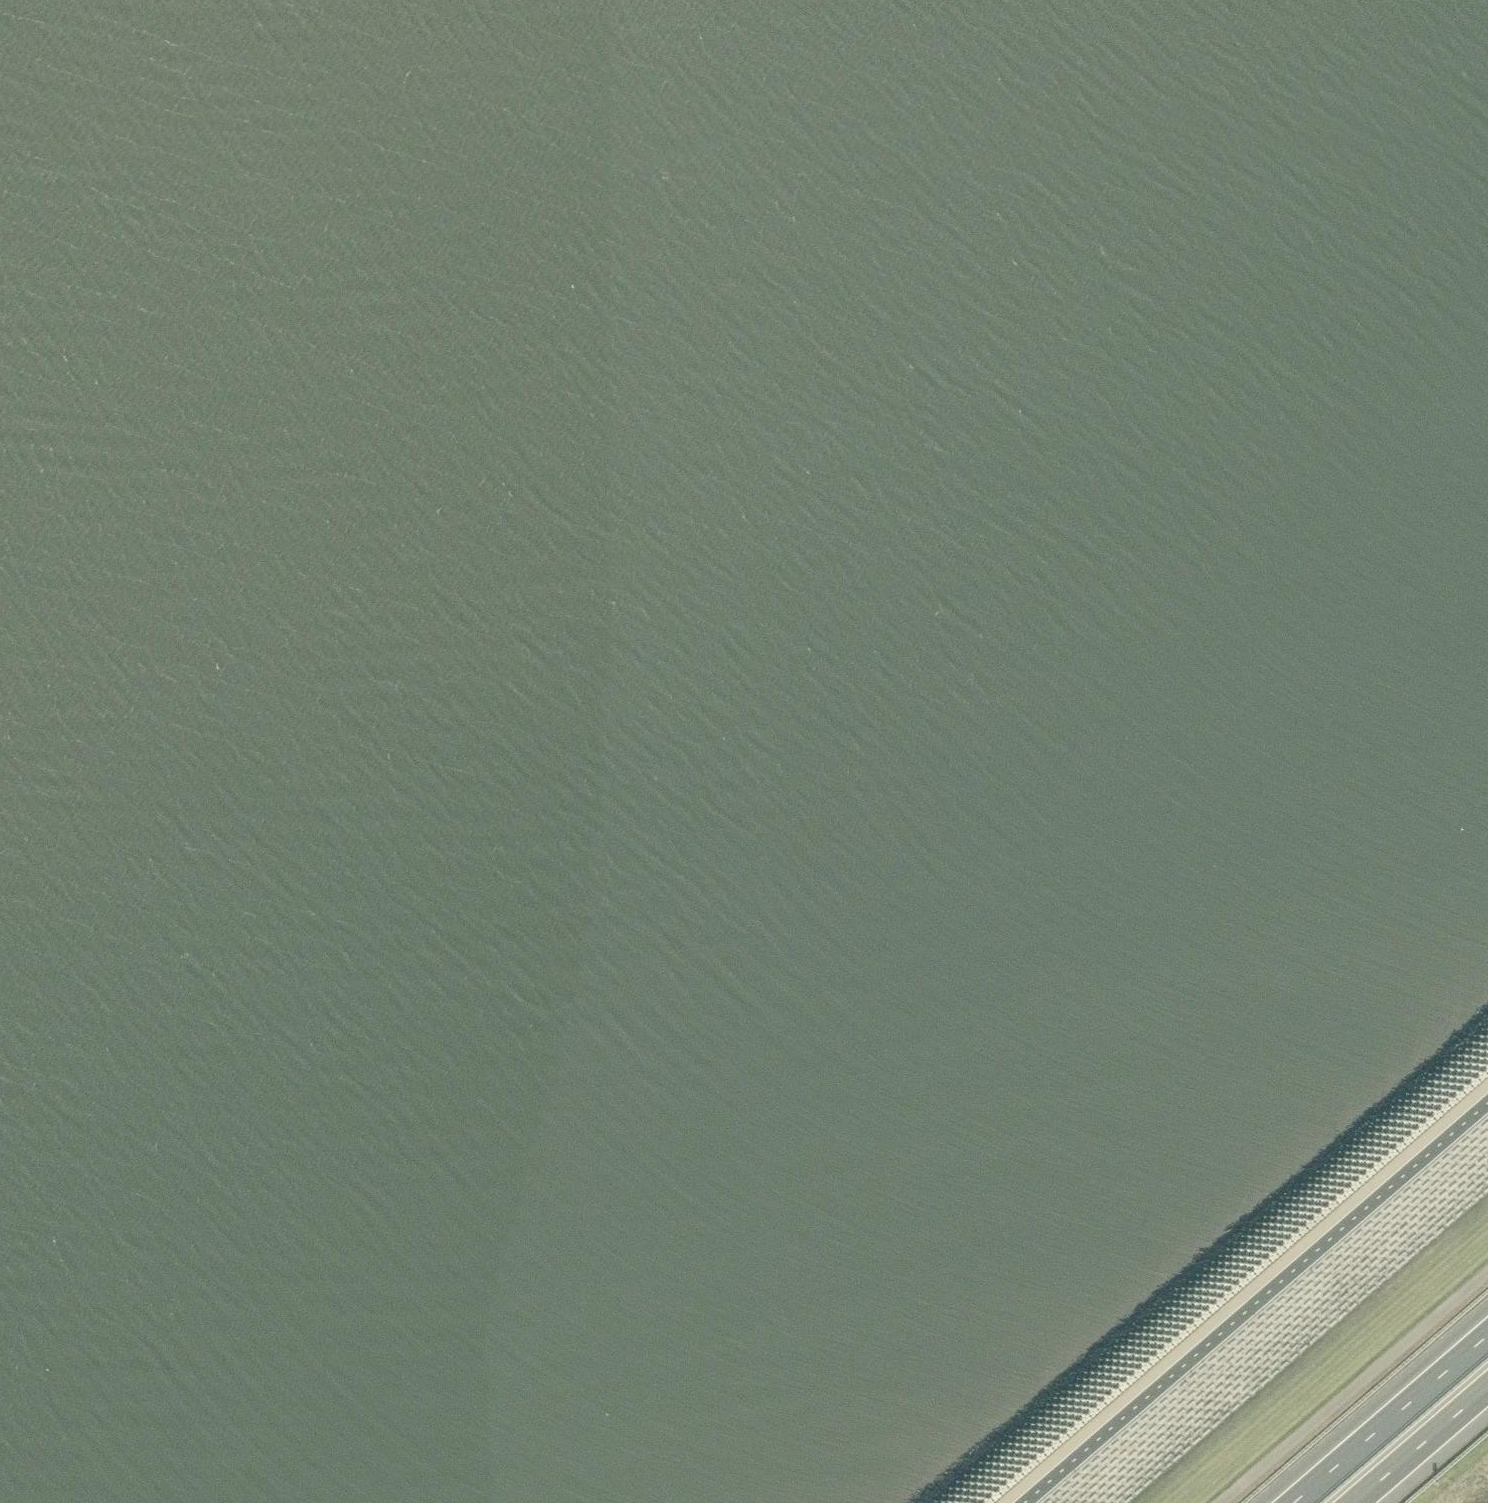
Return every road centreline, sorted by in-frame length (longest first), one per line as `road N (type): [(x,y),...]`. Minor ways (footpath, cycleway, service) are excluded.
road 1 (motorway): [(1487,1336),(1295,1502)]
road 2 (motorway): [(1356,1502),(1487,1389)]

